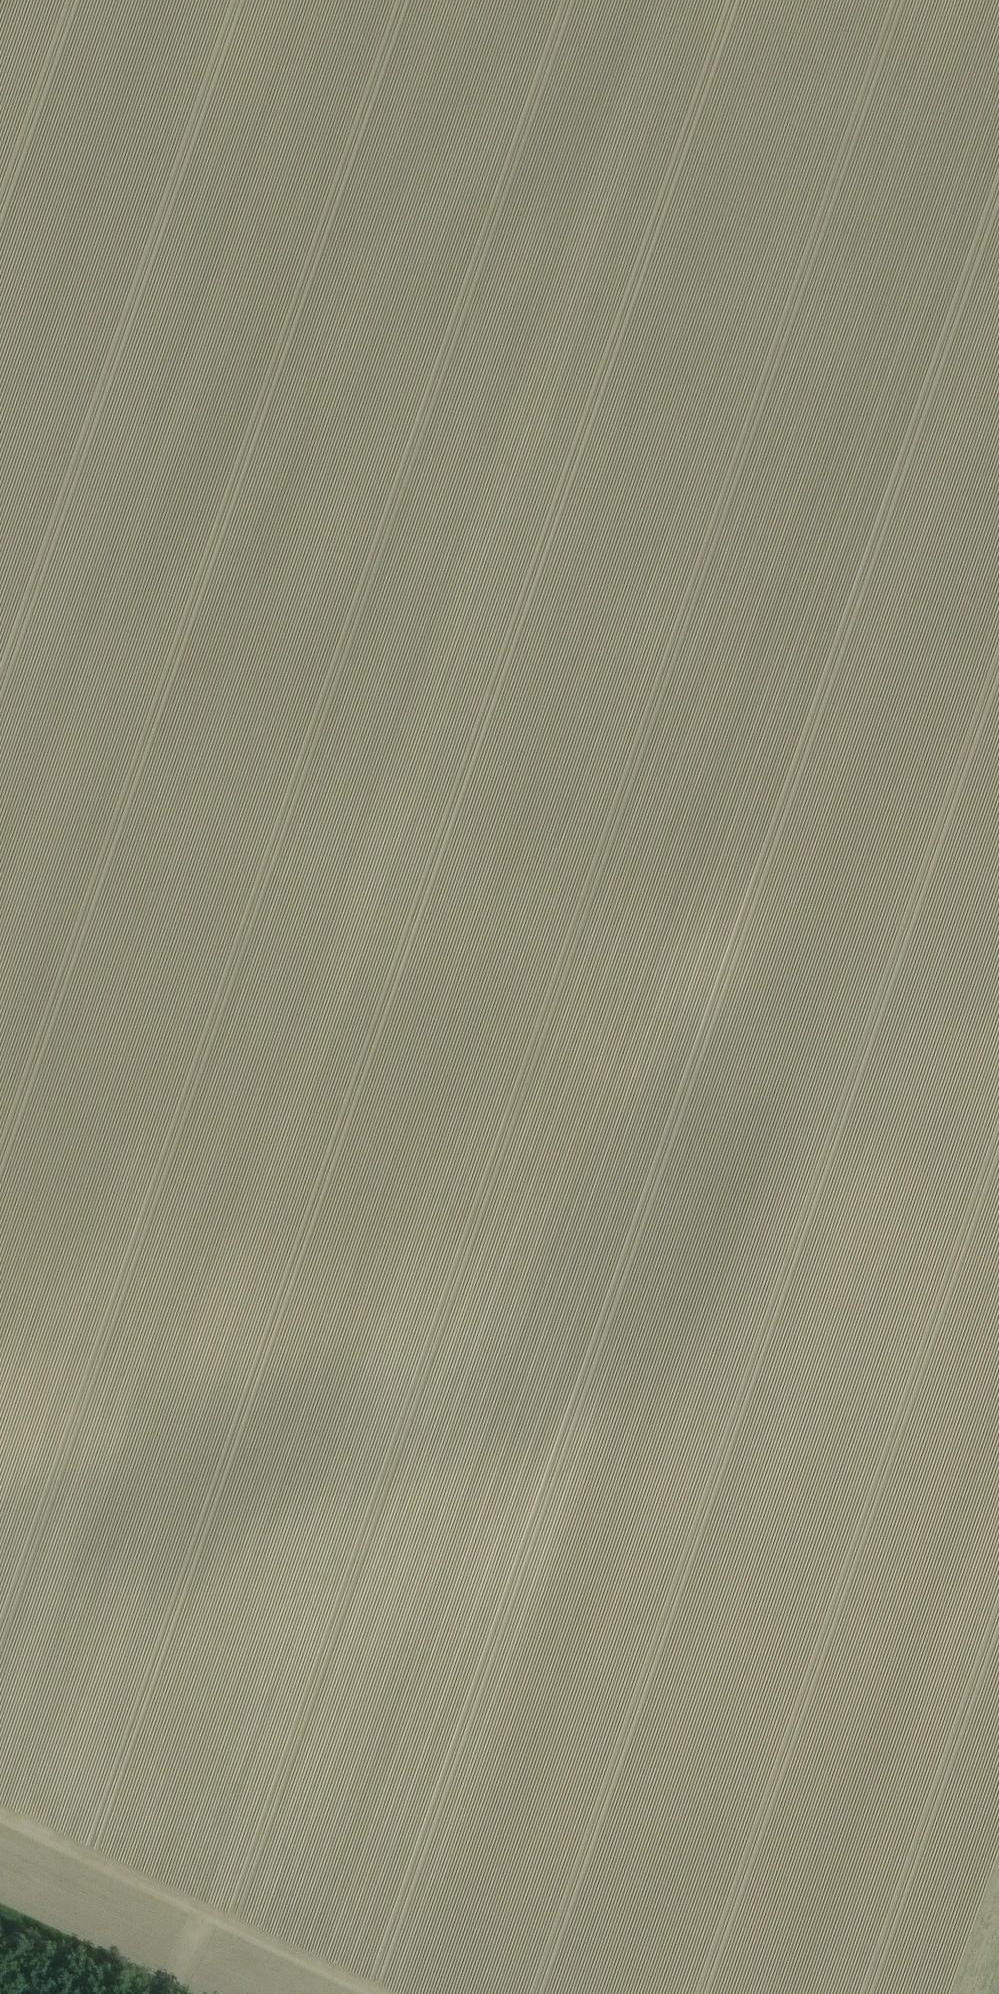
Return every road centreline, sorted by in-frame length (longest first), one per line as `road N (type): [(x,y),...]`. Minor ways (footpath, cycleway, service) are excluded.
road 1 (track): [(165,1993),(0,1916)]

